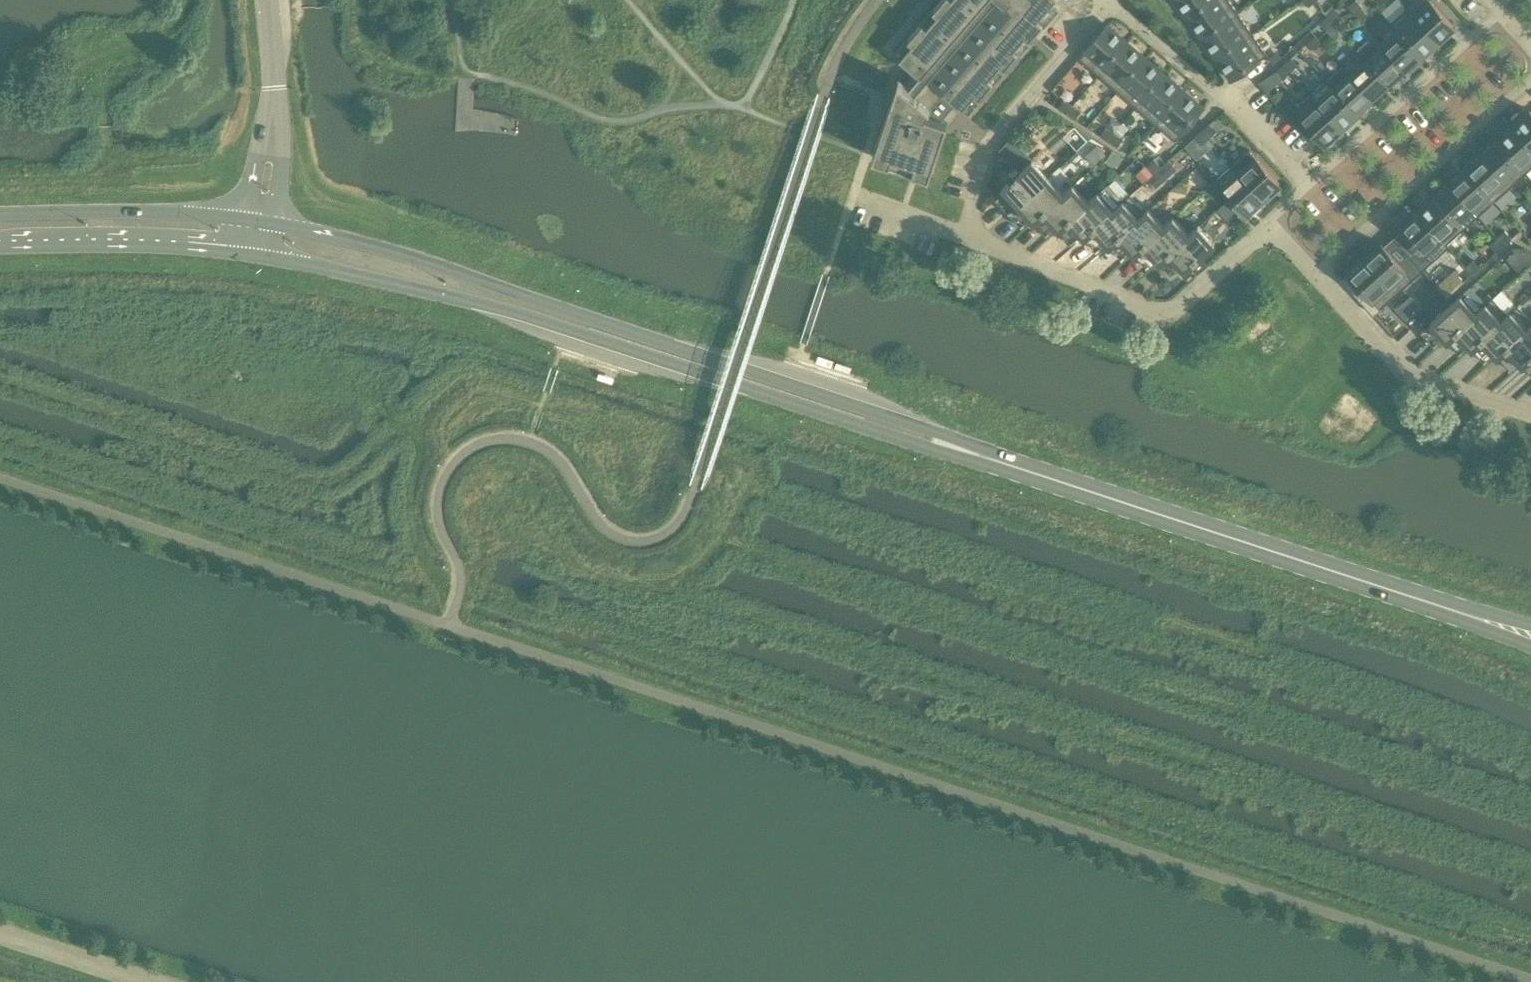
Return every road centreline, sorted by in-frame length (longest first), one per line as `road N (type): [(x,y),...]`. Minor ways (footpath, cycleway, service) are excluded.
road 1 (secondary): [(260,240),(406,270),(523,306),(1530,635)]
road 2 (residential): [(1271,226),(1168,316),(999,250),(976,231),(974,207),(993,140),(1106,0)]
road 3 (residential): [(1525,37),(1501,10),(1307,185)]
road 4 (residential): [(1318,277),(1530,81)]
road 5 (residential): [(1307,185),(1256,128),(1108,0)]
road 6 (secondary): [(0,235),(260,240)]
road 7 (residential): [(1530,410),(1405,369),(1318,277)]
road 8 (unclassified): [(260,240),(275,112),(267,0)]
road 9 (unclassified): [(164,981),(0,928)]

